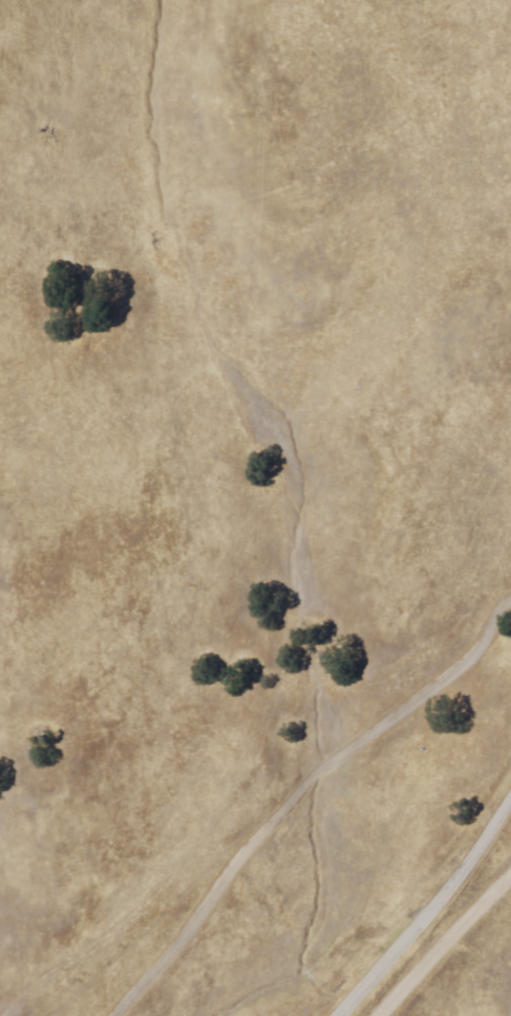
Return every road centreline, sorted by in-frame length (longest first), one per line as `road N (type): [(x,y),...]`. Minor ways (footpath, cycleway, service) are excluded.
road 1 (tertiary): [(340,1015),(510,808)]

